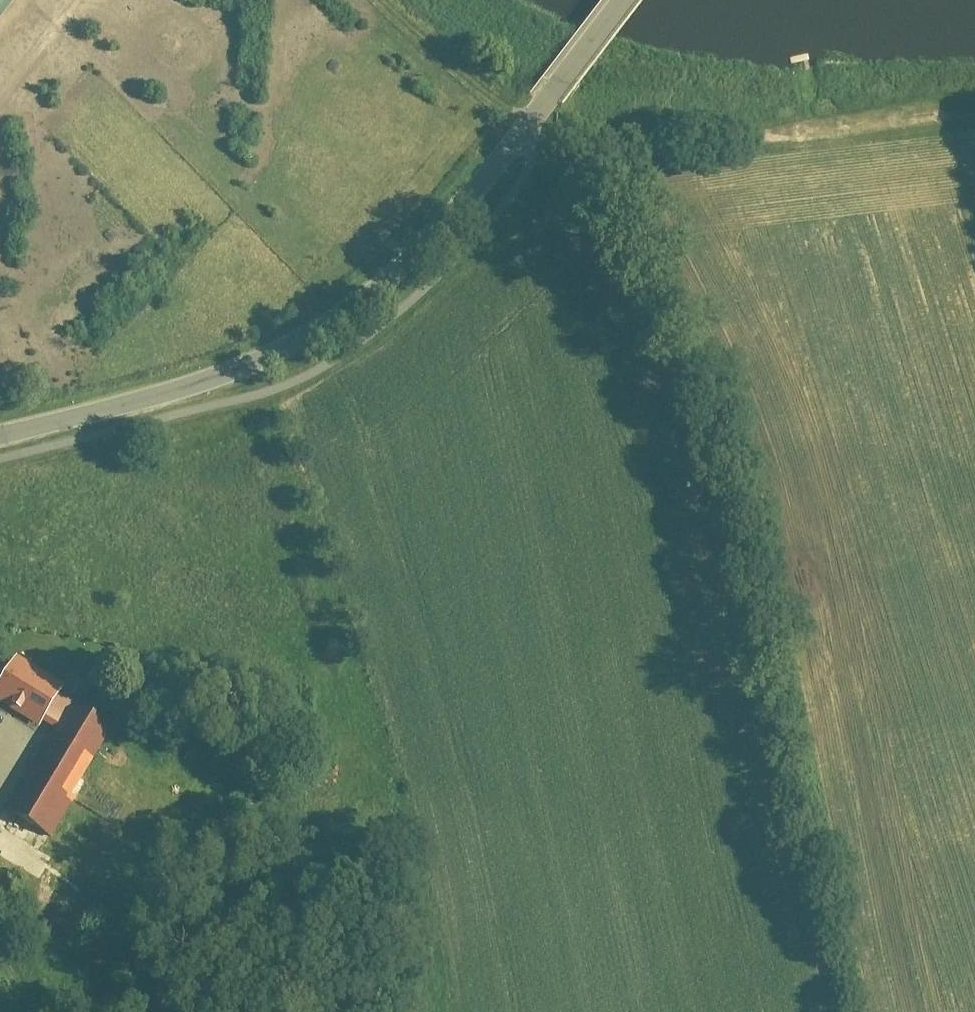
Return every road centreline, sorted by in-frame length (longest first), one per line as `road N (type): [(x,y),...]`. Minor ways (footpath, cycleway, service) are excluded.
road 1 (tertiary): [(623,0),(533,126),(397,274),(303,341),(187,389),(0,439)]

